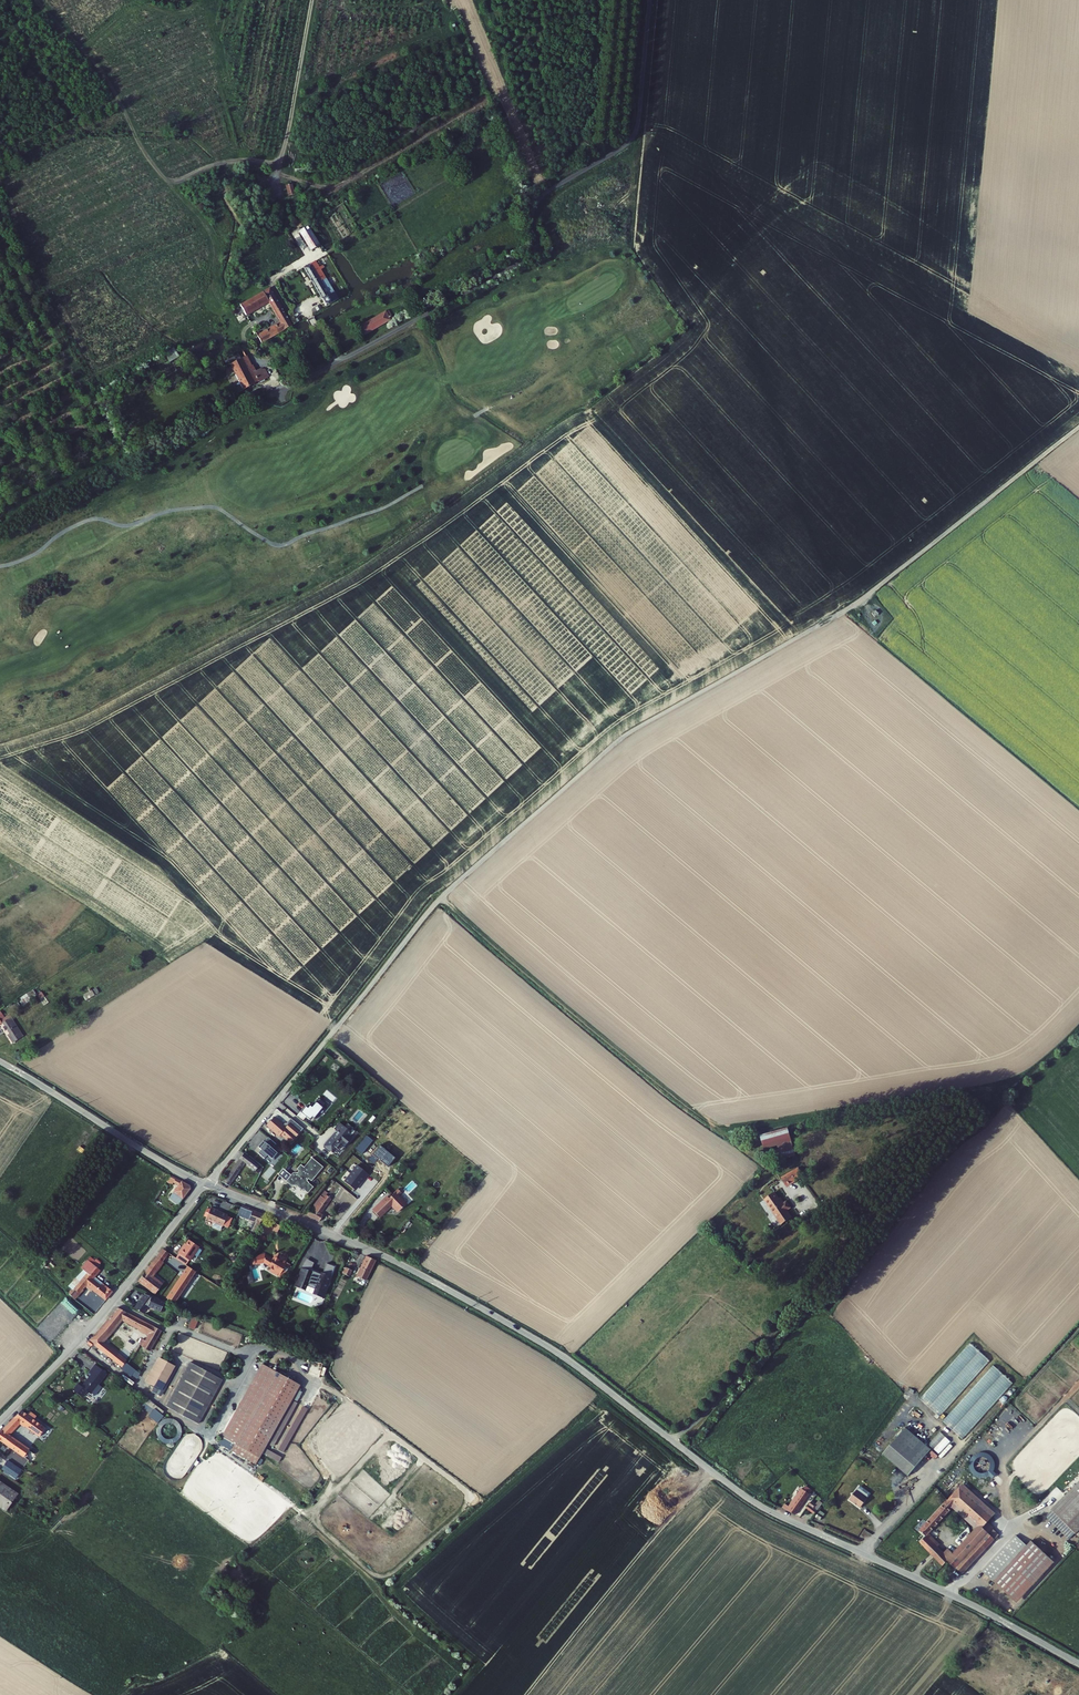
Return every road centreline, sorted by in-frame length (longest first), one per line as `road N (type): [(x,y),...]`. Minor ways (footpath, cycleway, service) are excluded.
road 1 (track): [(1078,426),(850,607),(622,738),(442,896),(285,1090)]
road 2 (unclassified): [(206,1184),(378,1253),(459,1295),(570,1362),(755,1502),(1078,1664)]
road 3 (track): [(650,0),(633,137),(544,194),(531,222),(531,254),(272,395)]
road 4 (track): [(319,1383),(390,1434),(312,1516),(373,1575),(394,1572),(464,1510),(464,1490)]
road 5 (track): [(440,899),(722,1133),(774,1123)]
road 6 (track): [(282,158),(224,161),(166,179),(87,54),(36,0)]
road 7 (unclassified): [(206,1184),(93,1326),(0,1421)]
road 8 (unclassified): [(0,1061),(206,1184)]
road 9 (residential): [(282,158),(312,0)]
road 10 (residential): [(285,1090),(206,1184)]

